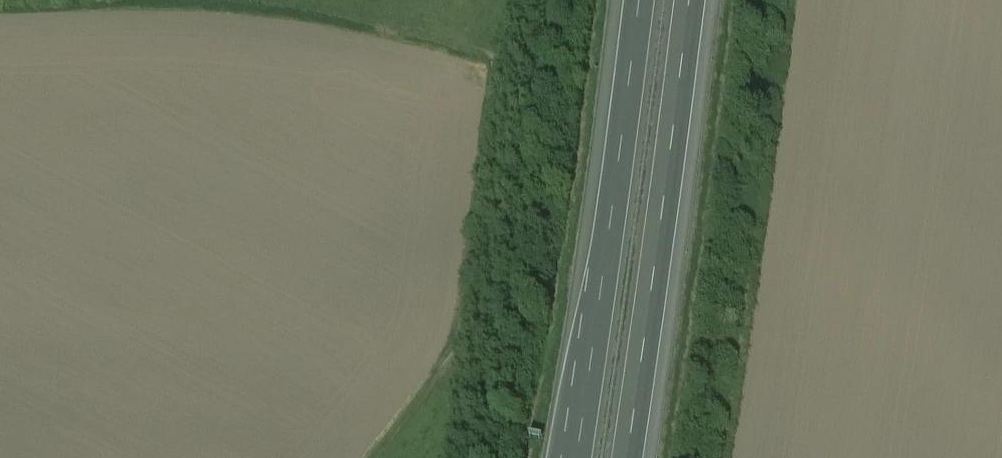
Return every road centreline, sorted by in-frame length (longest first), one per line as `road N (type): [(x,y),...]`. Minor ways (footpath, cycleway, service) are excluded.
road 1 (motorway): [(630,457),(691,0)]
road 2 (motorway): [(640,0),(582,434)]

